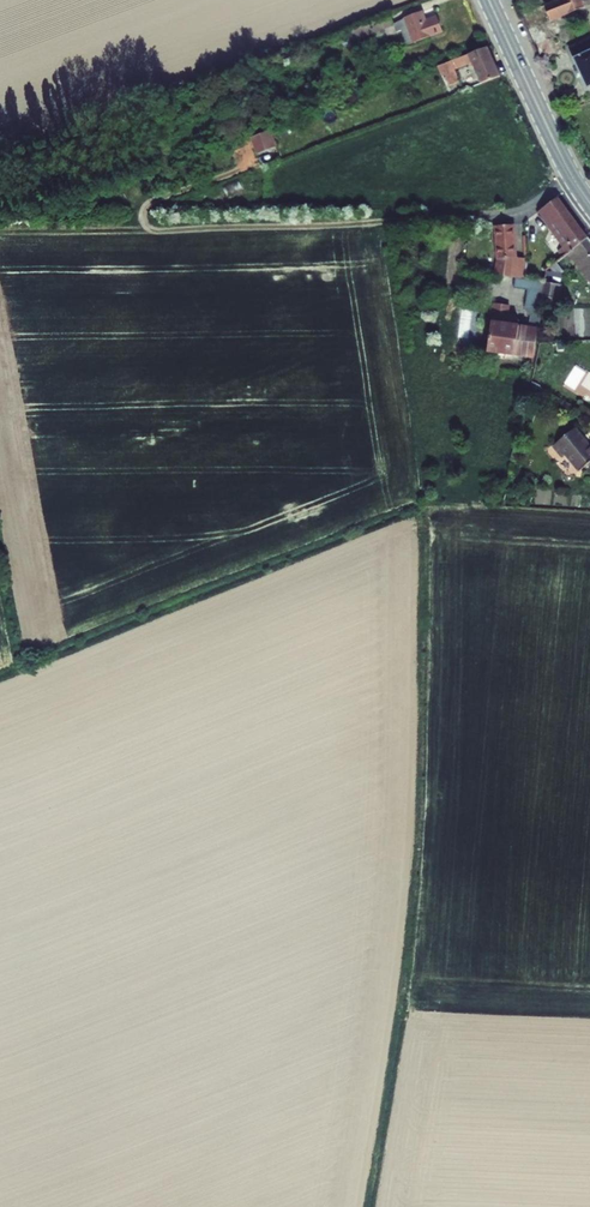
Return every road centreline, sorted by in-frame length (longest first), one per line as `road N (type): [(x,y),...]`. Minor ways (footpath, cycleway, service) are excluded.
road 1 (secondary): [(488,0),(589,203)]

